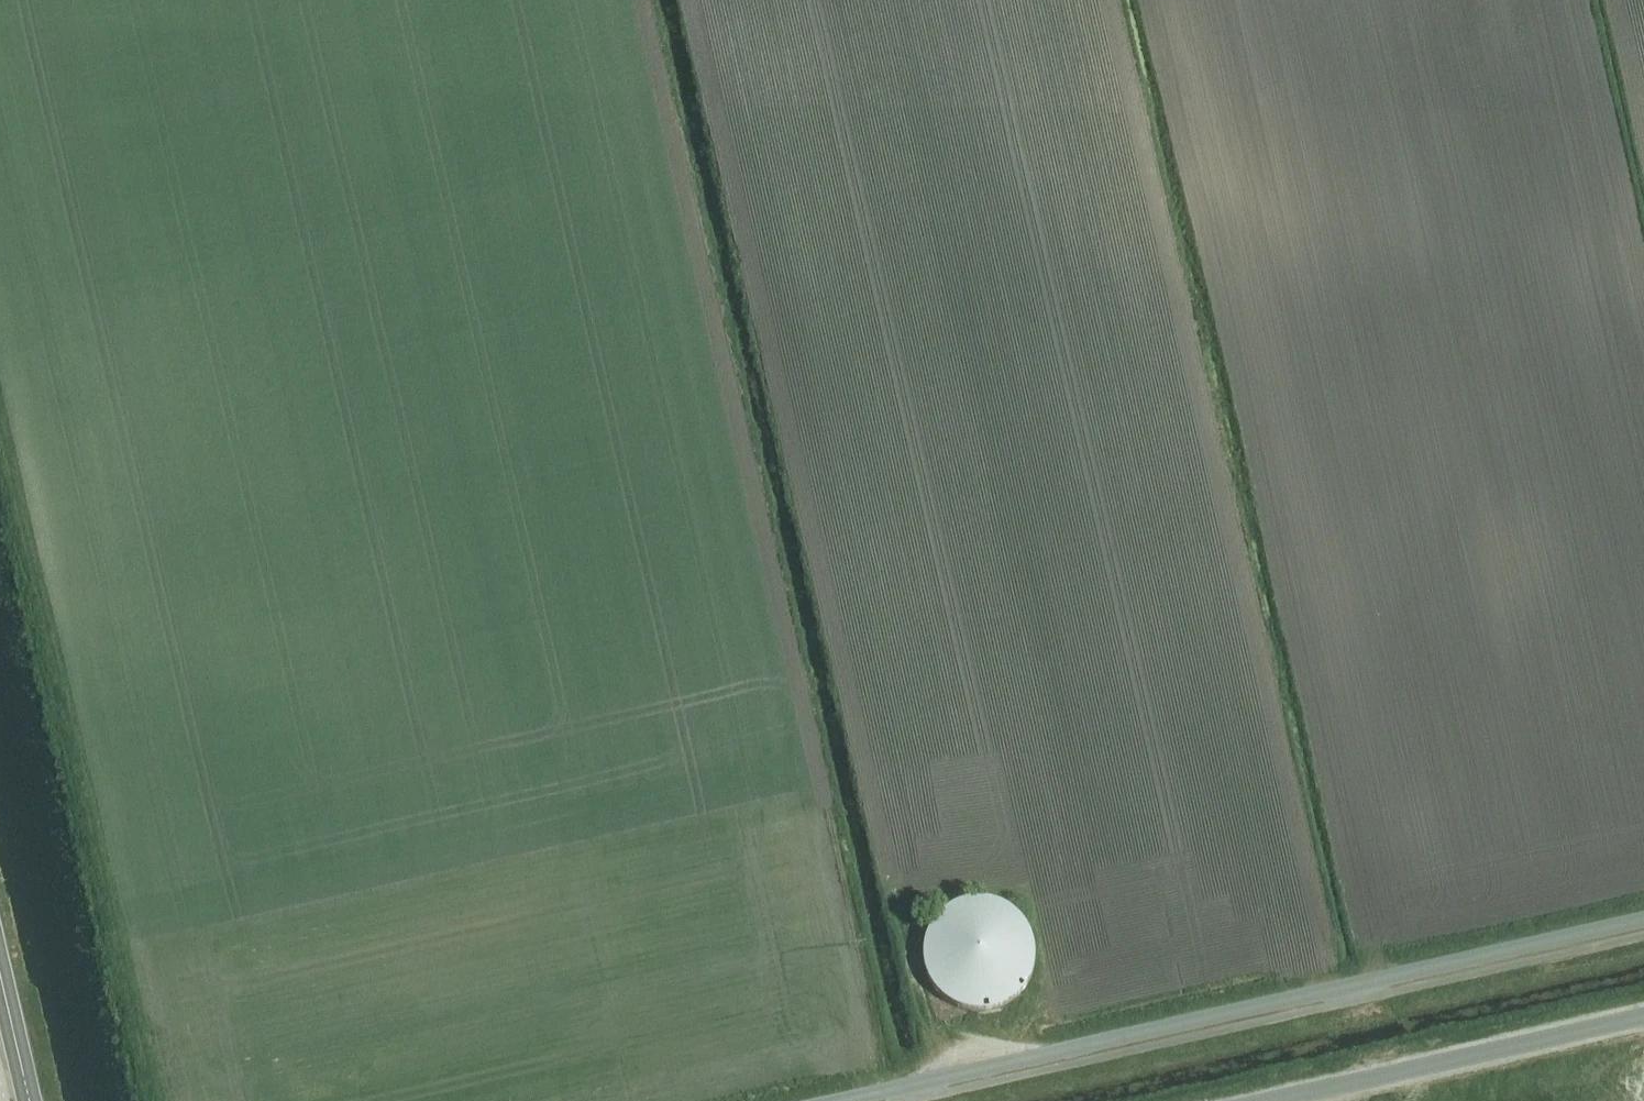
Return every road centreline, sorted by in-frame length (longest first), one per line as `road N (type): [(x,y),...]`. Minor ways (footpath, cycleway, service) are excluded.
road 1 (unclassified): [(1643,919),(837,1100)]
road 2 (primary): [(28,1100),(0,977)]

